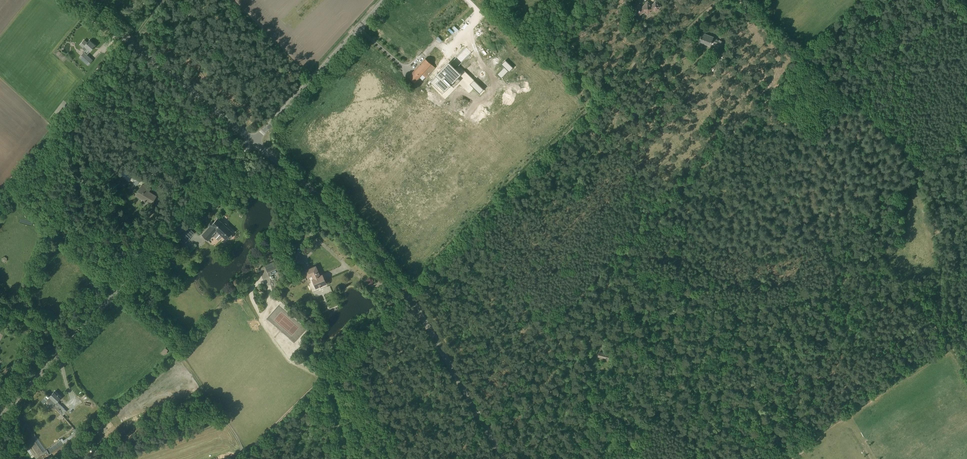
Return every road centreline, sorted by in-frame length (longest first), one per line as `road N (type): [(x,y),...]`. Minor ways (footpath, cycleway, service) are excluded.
road 1 (track): [(481,421),(499,410),(651,218),(807,62)]
road 2 (track): [(408,291),(596,106),(719,0)]
road 3 (unclassified): [(503,458),(379,251),(251,141)]
road 4 (tertiary): [(0,427),(251,141)]
road 5 (track): [(966,369),(947,333),(925,175),(807,62)]
road 6 (track): [(408,291),(240,458)]
road 7 (unclassified): [(251,141),(80,0)]
road 8 (tertiary): [(251,141),(384,0)]

